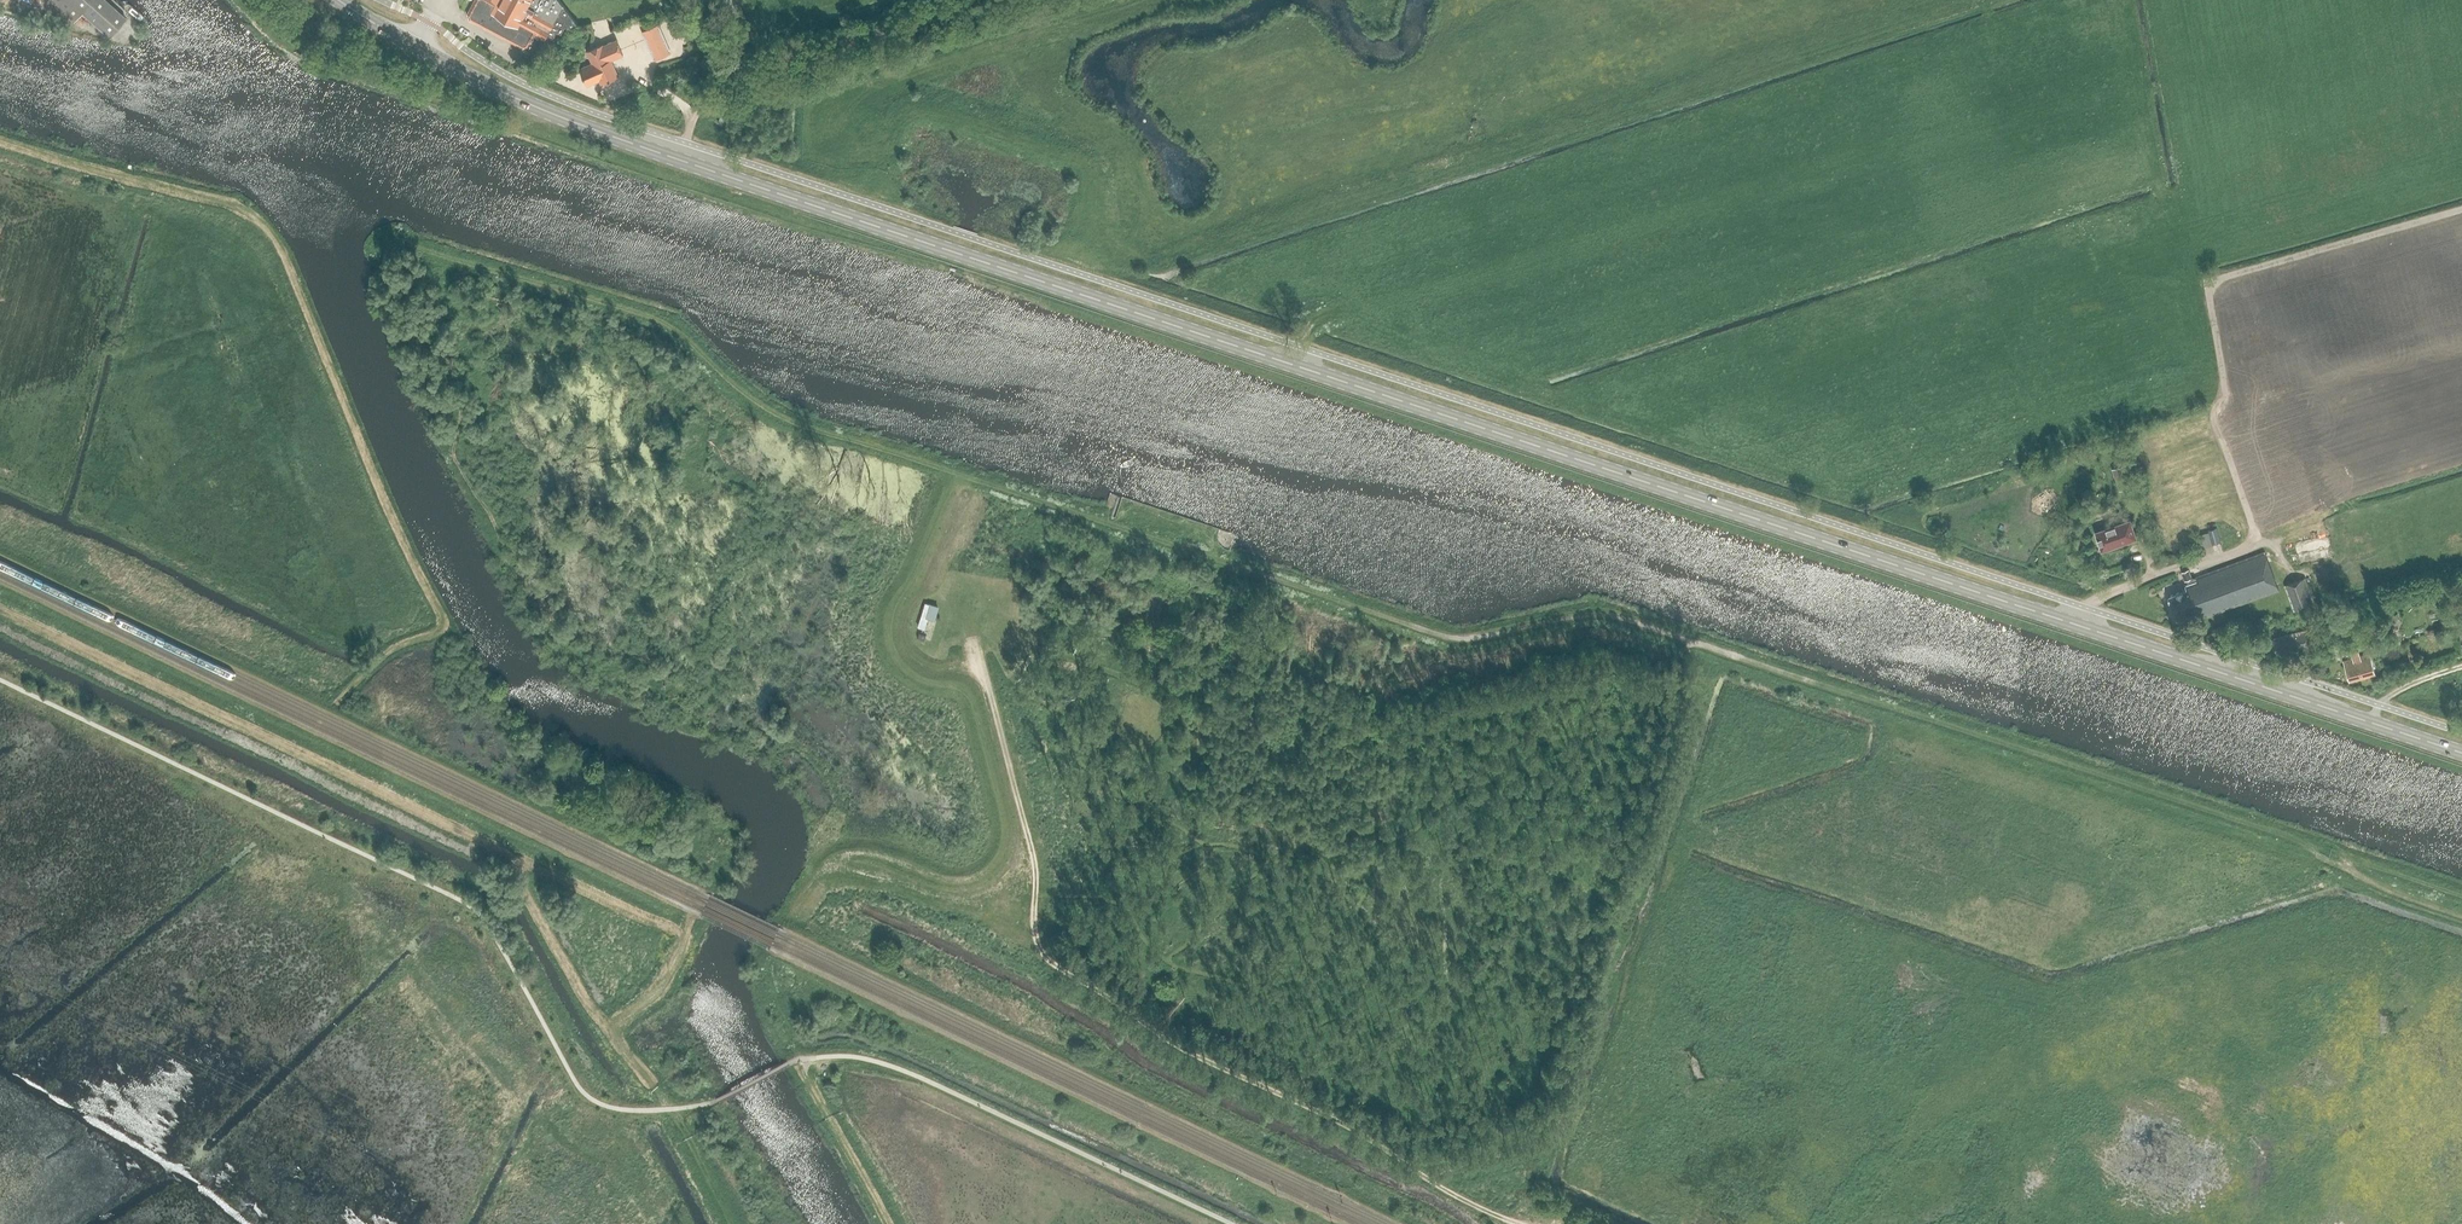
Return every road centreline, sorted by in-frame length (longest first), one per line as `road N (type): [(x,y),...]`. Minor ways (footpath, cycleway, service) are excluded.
road 1 (secondary): [(2461,752),(679,160),(466,75),(338,0)]
road 2 (track): [(960,605),(983,662),(1030,840),(1039,950),(1165,1042),(1354,1130),(1473,1208),(1512,1223)]
road 3 (track): [(981,0),(741,76),(705,102),(685,143)]
road 4 (track): [(883,1223),(802,1060)]

